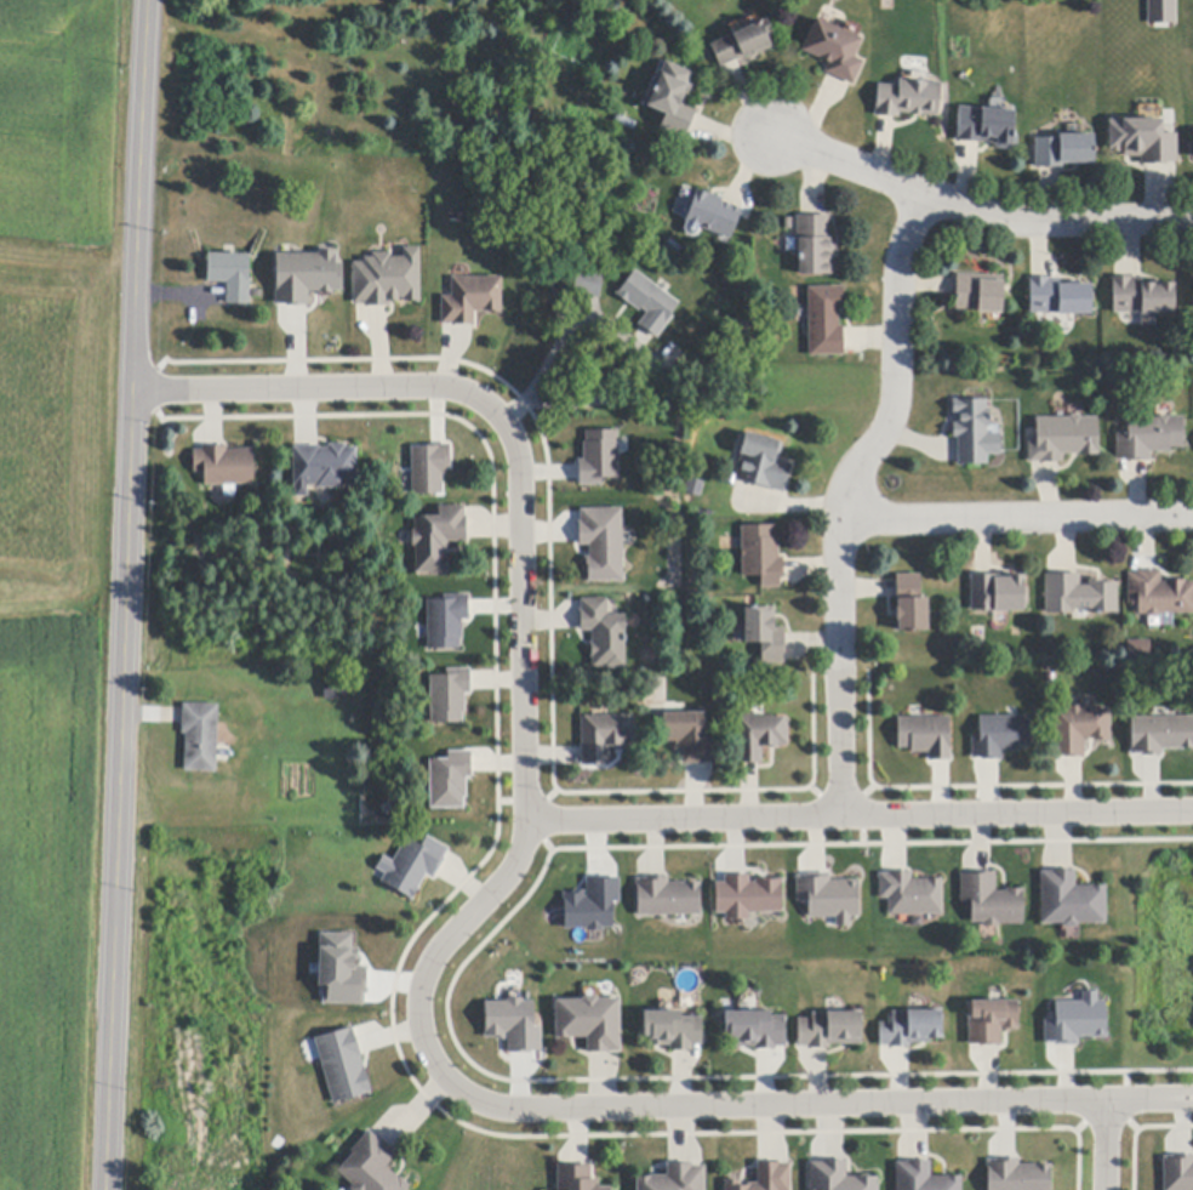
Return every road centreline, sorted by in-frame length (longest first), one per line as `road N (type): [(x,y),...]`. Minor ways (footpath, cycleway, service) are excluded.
road 1 (residential): [(106,1189),(147,0)]
road 2 (residential): [(1192,1101),(507,1110),(459,1093),(423,1052),(419,986)]
road 3 (residential): [(1192,810),(529,821)]
road 4 (residential): [(843,815),(839,518),(851,477),(878,444),(894,405),(897,261),(925,195)]
road 5 (residential): [(493,409),(518,448),(529,821),(515,864),(438,949),(419,986)]
road 6 (residential): [(1192,217),(1014,220),(925,195),(769,133)]
road 7 (residential): [(133,391),(443,387),(493,409)]
road 8 (residential): [(839,518),(1192,513)]

